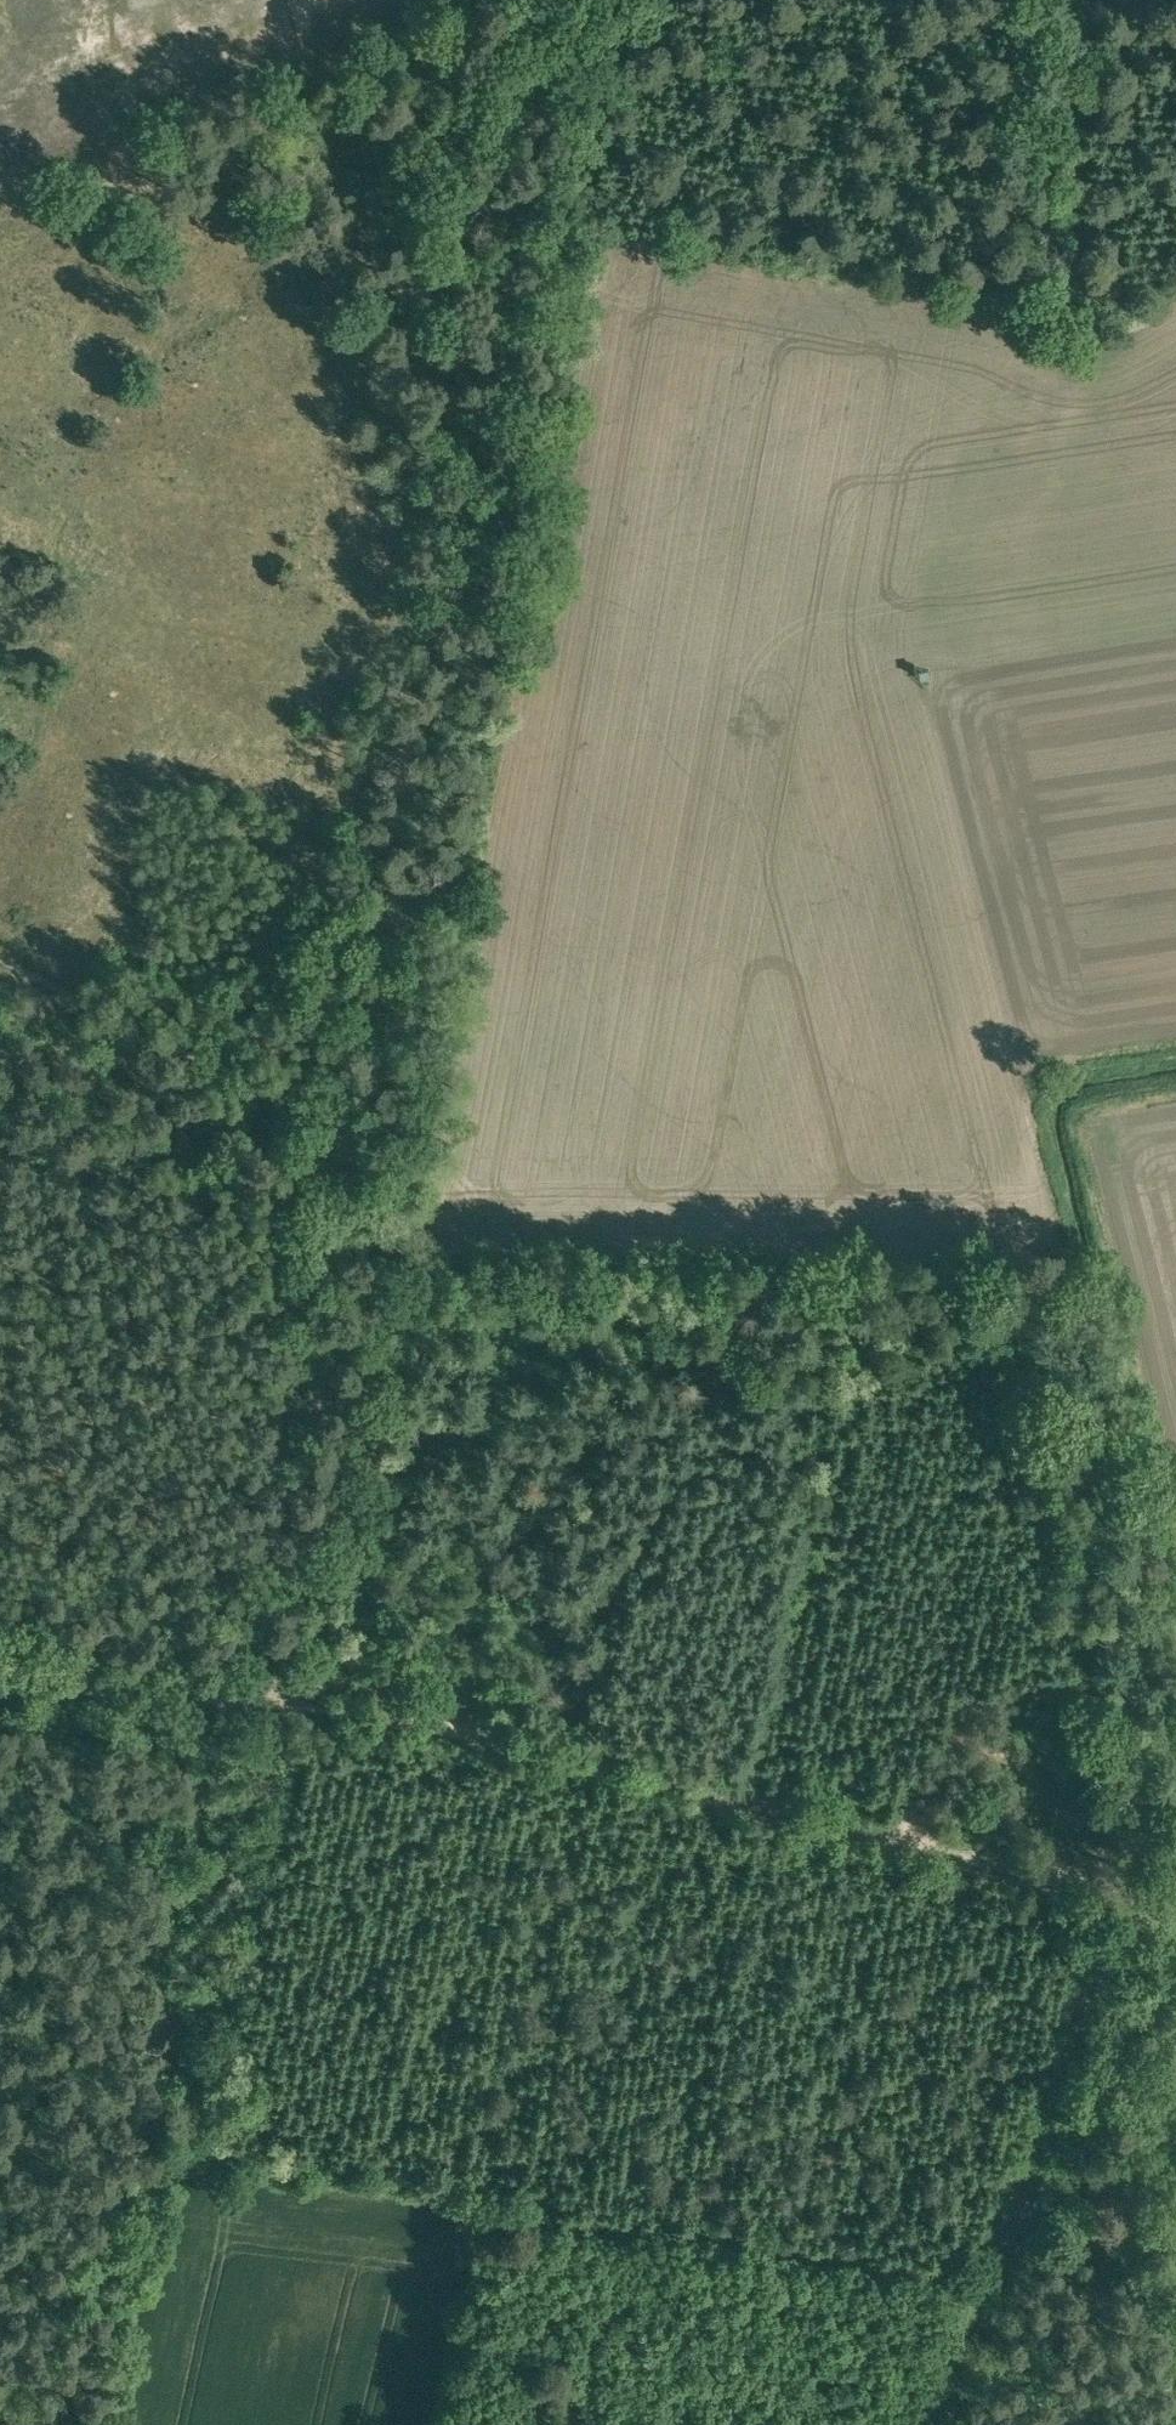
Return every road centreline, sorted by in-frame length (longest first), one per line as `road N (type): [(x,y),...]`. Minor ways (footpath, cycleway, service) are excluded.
road 1 (track): [(0,1668),(257,1695),(377,1692),(459,1725),(1097,1885),(1145,1906)]
road 2 (unclassified): [(933,2424),(1128,1917)]
road 3 (track): [(984,2290),(490,2213)]

